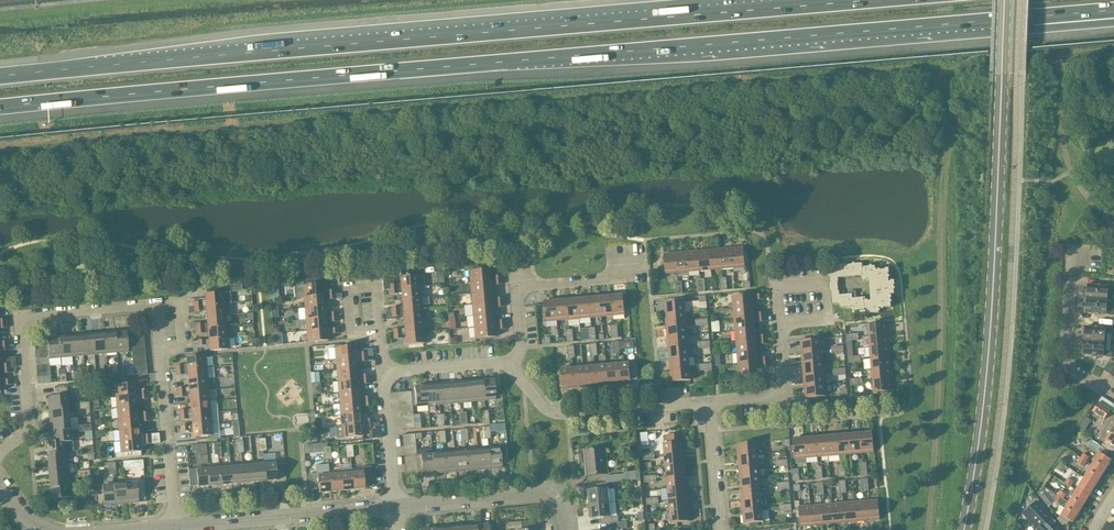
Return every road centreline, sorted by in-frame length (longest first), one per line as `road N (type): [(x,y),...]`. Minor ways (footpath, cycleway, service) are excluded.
road 1 (motorway): [(0,107),(1113,10)]
road 2 (motorway): [(877,0),(0,77)]
road 3 (secondary): [(966,529),(985,419),(1005,0)]
road 4 (residential): [(152,312),(142,306),(29,315),(20,324),(28,427),(0,451)]
road 5 (residential): [(708,404),(568,412),(543,400),(512,362)]
road 6 (residential): [(184,526),(391,508)]
road 7 (residential): [(512,362),(532,281),(649,270)]
road 8 (residential): [(391,508),(533,494),(559,507),(566,529)]
road 9 (residential): [(175,527),(159,349)]
road 10 (residential): [(1113,396),(1073,371),(1067,349),(1075,288),(1085,273),(1103,271)]
road 11 (residential): [(708,404),(789,396),(783,325)]
road 12 (residential): [(391,508),(383,376)]
road 13 (residential): [(383,376),(512,362)]
road 14 (residential): [(720,529),(708,404)]
road 15 (residential): [(783,325),(779,287),(826,283),(830,321)]

